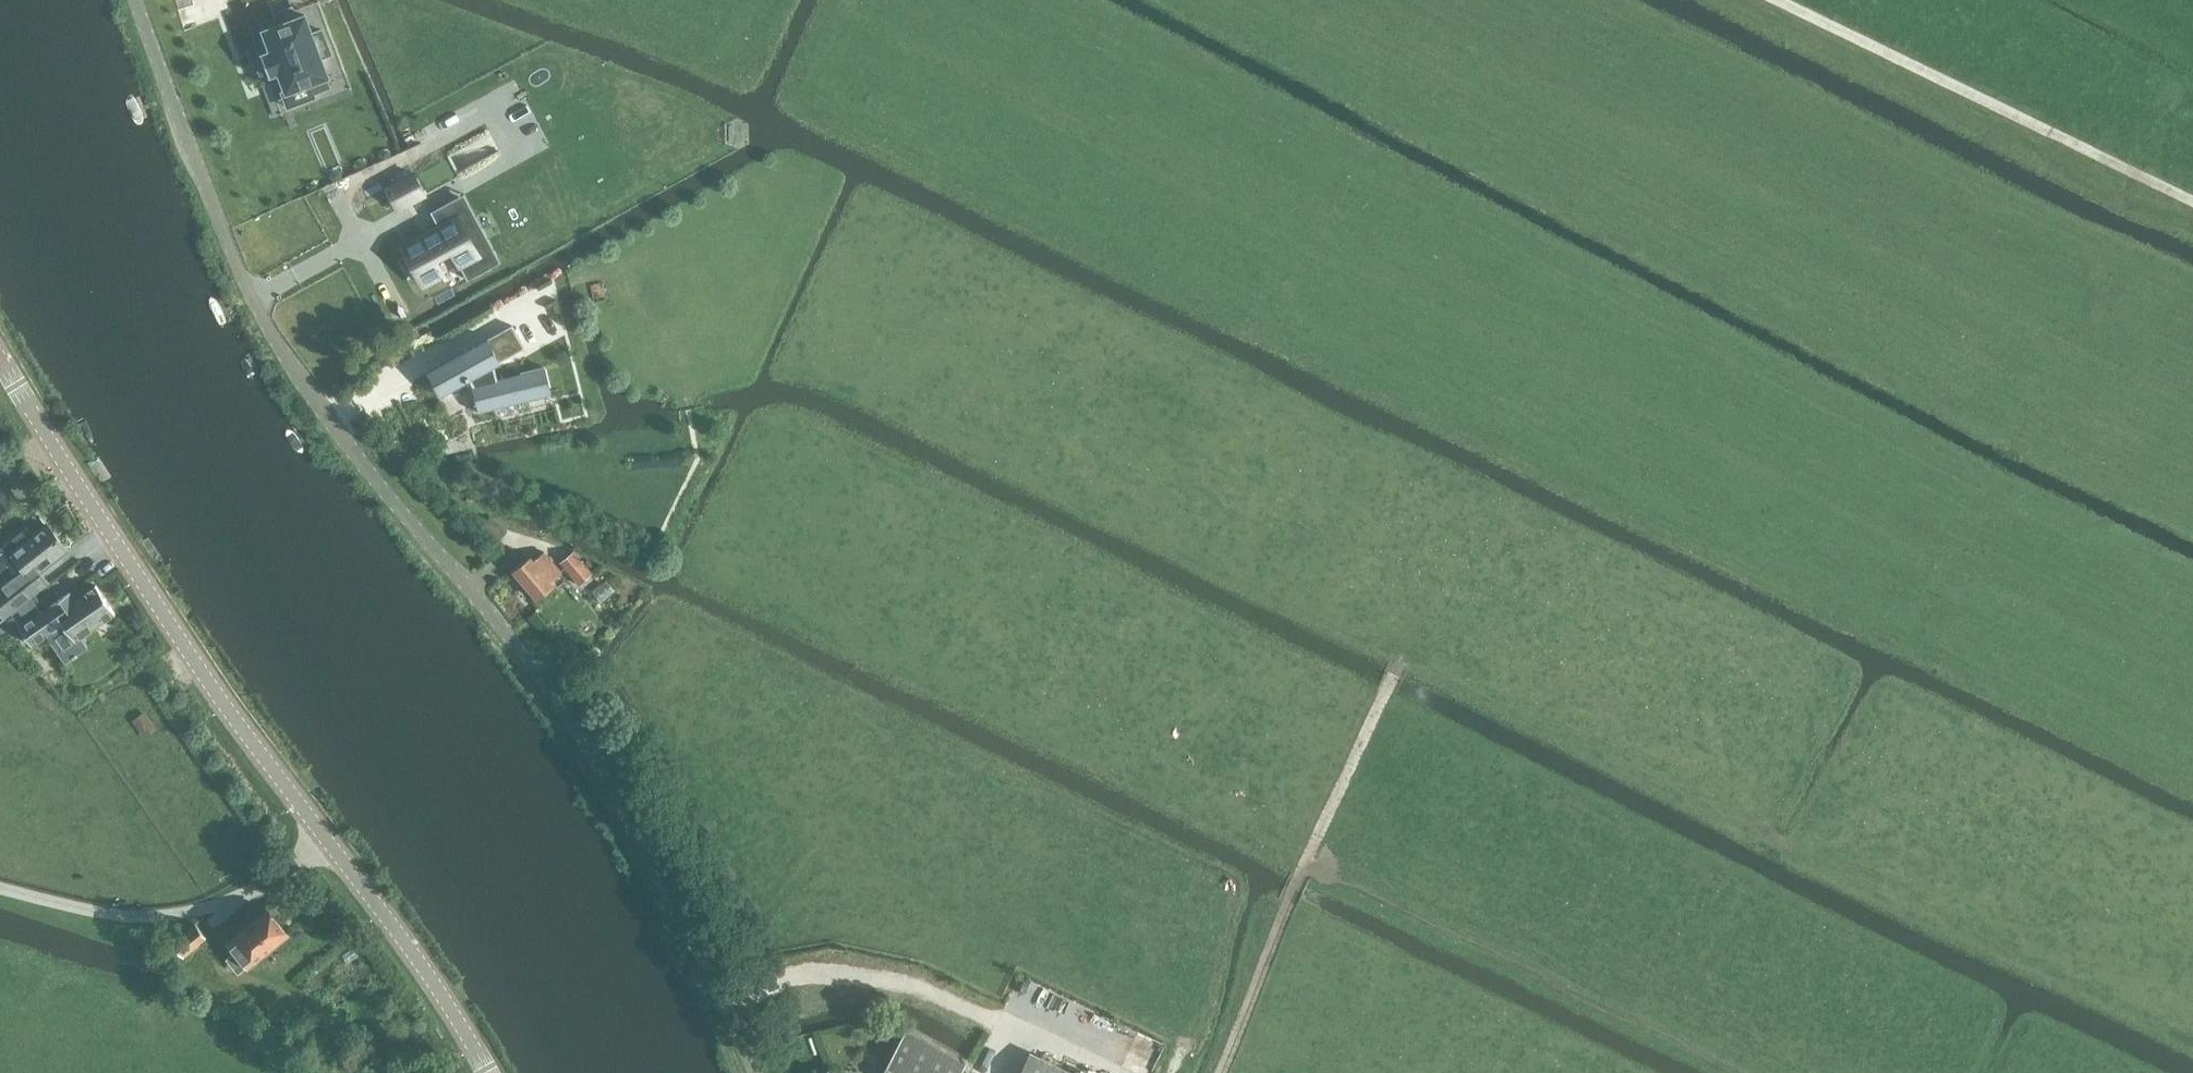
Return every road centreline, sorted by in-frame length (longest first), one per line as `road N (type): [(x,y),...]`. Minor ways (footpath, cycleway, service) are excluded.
road 1 (unclassified): [(761,1072),(602,762),(313,392),(244,272),(136,0)]
road 2 (tertiary): [(488,1072),(429,971),(230,711),(0,350)]
road 3 (track): [(1778,0),(2192,200)]
road 4 (track): [(1220,1072),(1295,882),(1403,654)]

